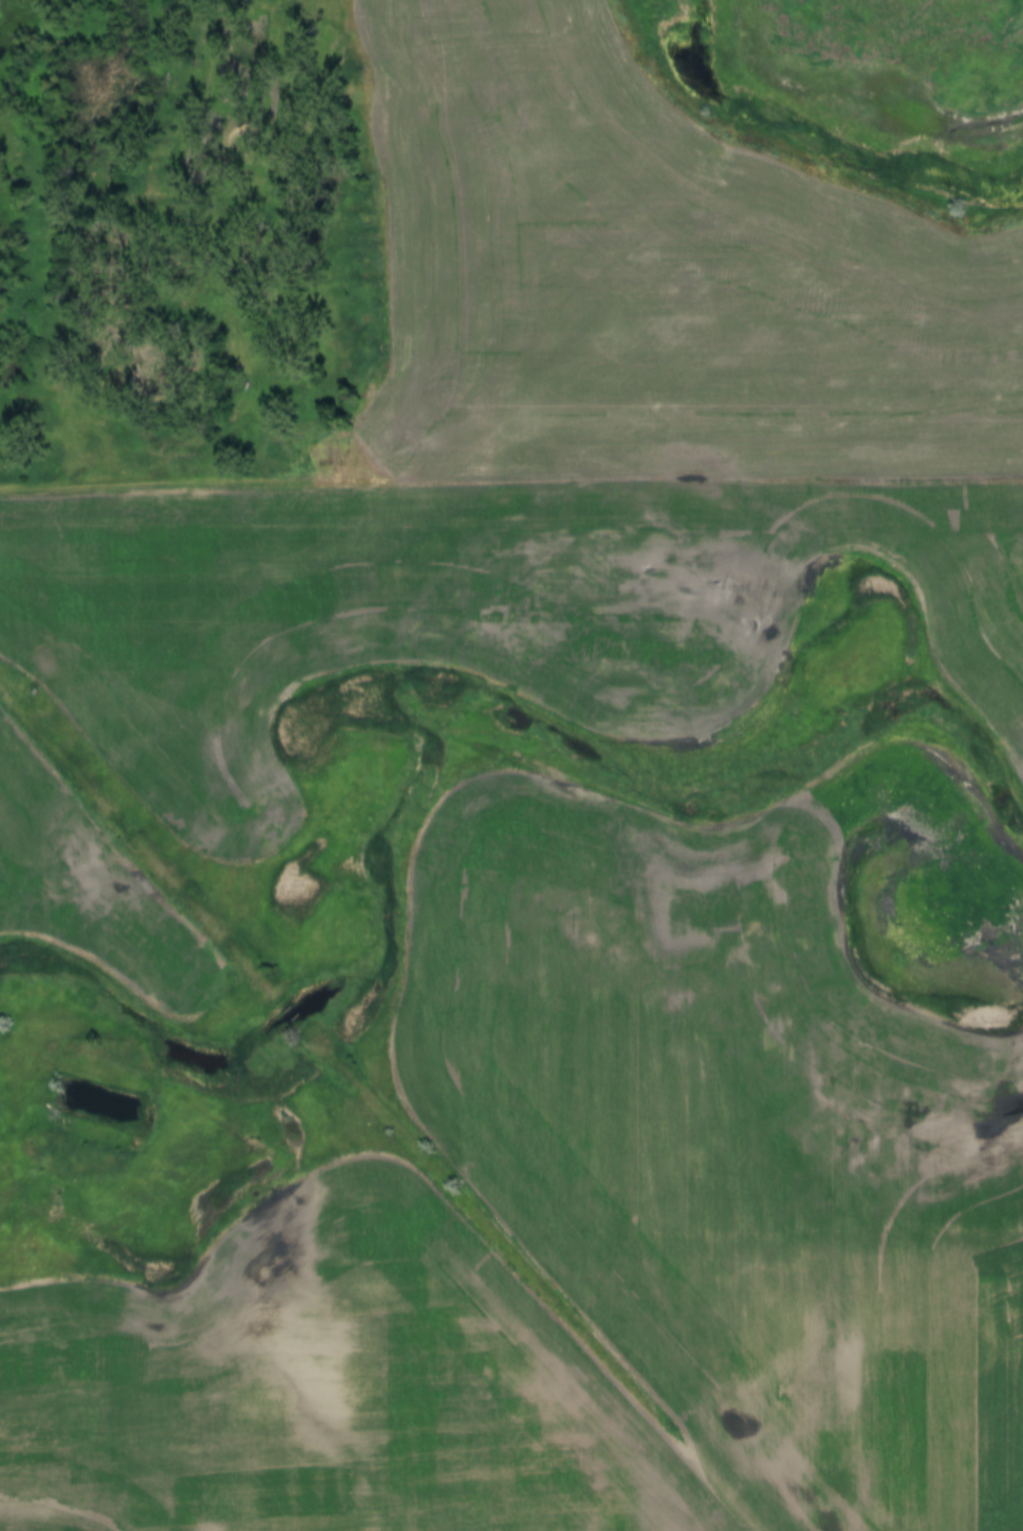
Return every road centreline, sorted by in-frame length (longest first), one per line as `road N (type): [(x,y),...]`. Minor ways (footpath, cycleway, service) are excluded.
road 1 (track): [(0,487),(367,468)]

